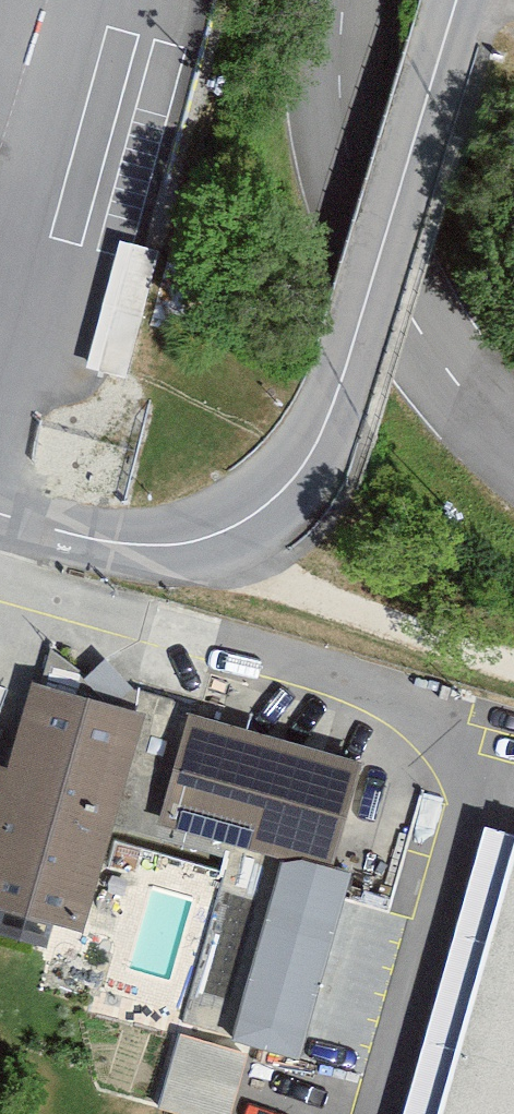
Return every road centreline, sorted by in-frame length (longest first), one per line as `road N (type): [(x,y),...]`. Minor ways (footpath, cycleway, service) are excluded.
road 1 (unclassified): [(348,402),(319,457),(275,511),(207,547),(128,550),(0,518)]
road 2 (unclassified): [(348,402),(457,6)]

